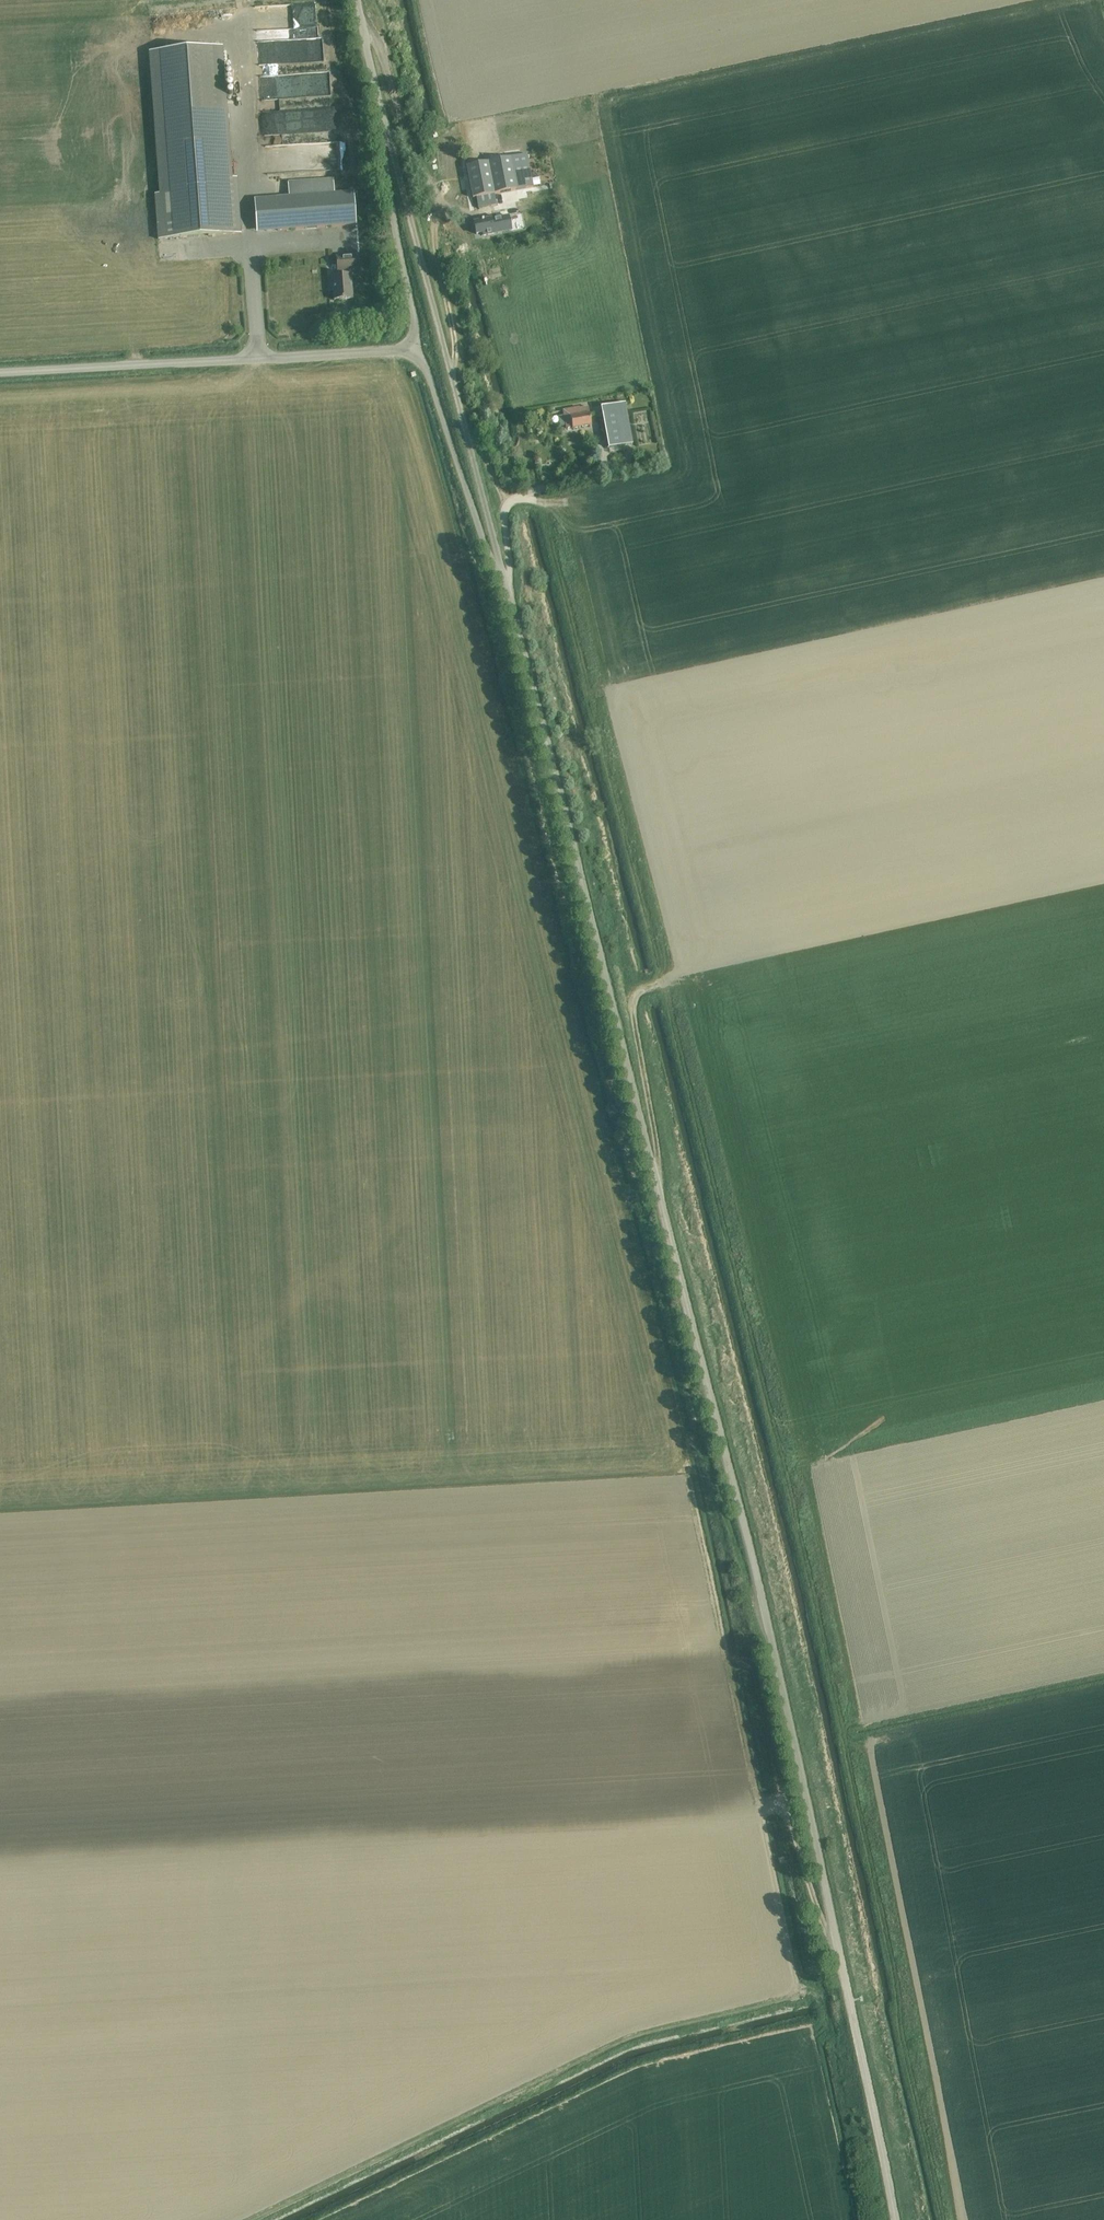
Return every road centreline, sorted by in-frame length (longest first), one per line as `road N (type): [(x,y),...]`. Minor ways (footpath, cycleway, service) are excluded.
road 1 (tertiary): [(902,2219),(732,1463),(504,581)]
road 2 (tertiary): [(504,581),(384,119)]
road 3 (unclassified): [(0,373),(411,348)]
road 4 (track): [(451,374),(437,202),(377,47),(362,25)]
road 5 (unclassified): [(504,581),(490,560),(427,367),(411,348)]
road 6 (unclassified): [(411,348),(417,325),(395,234),(384,119)]
road 7 (tertiary): [(384,119),(357,0)]

